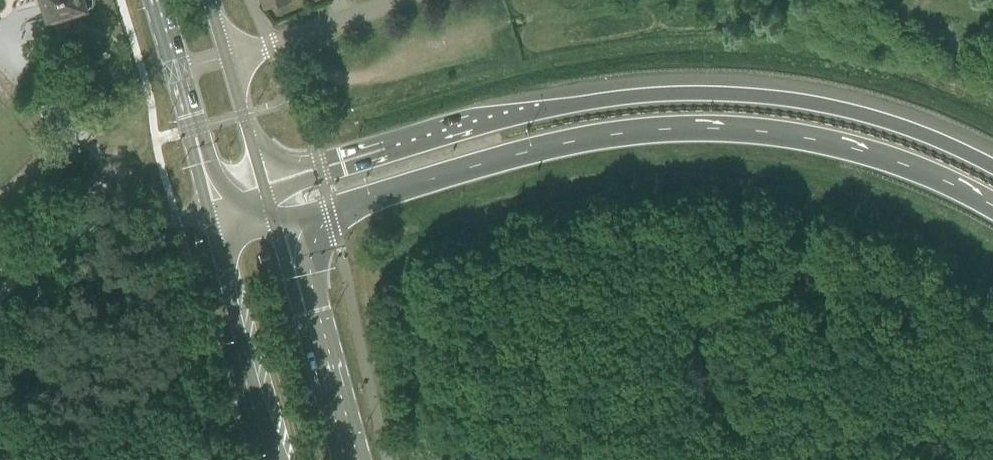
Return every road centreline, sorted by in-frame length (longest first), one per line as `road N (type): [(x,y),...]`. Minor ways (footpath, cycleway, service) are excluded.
road 1 (motorway): [(992,166),(902,126),(817,103),(640,95),(540,112),(265,193)]
road 2 (motorway): [(276,226),(530,151),(672,128),(814,140),(906,165),(992,206)]
road 3 (primary): [(208,210),(276,459)]
road 4 (primary): [(347,459),(276,226)]
road 5 (residential): [(395,0),(226,58)]
road 6 (unclassified): [(110,164),(2,40)]
road 7 (unclassified): [(110,164),(0,279)]
road 8 (primary): [(176,72),(208,210)]
road 9 (primary): [(265,193),(226,58)]
road 10 (unclassified): [(208,210),(157,220),(110,164)]

